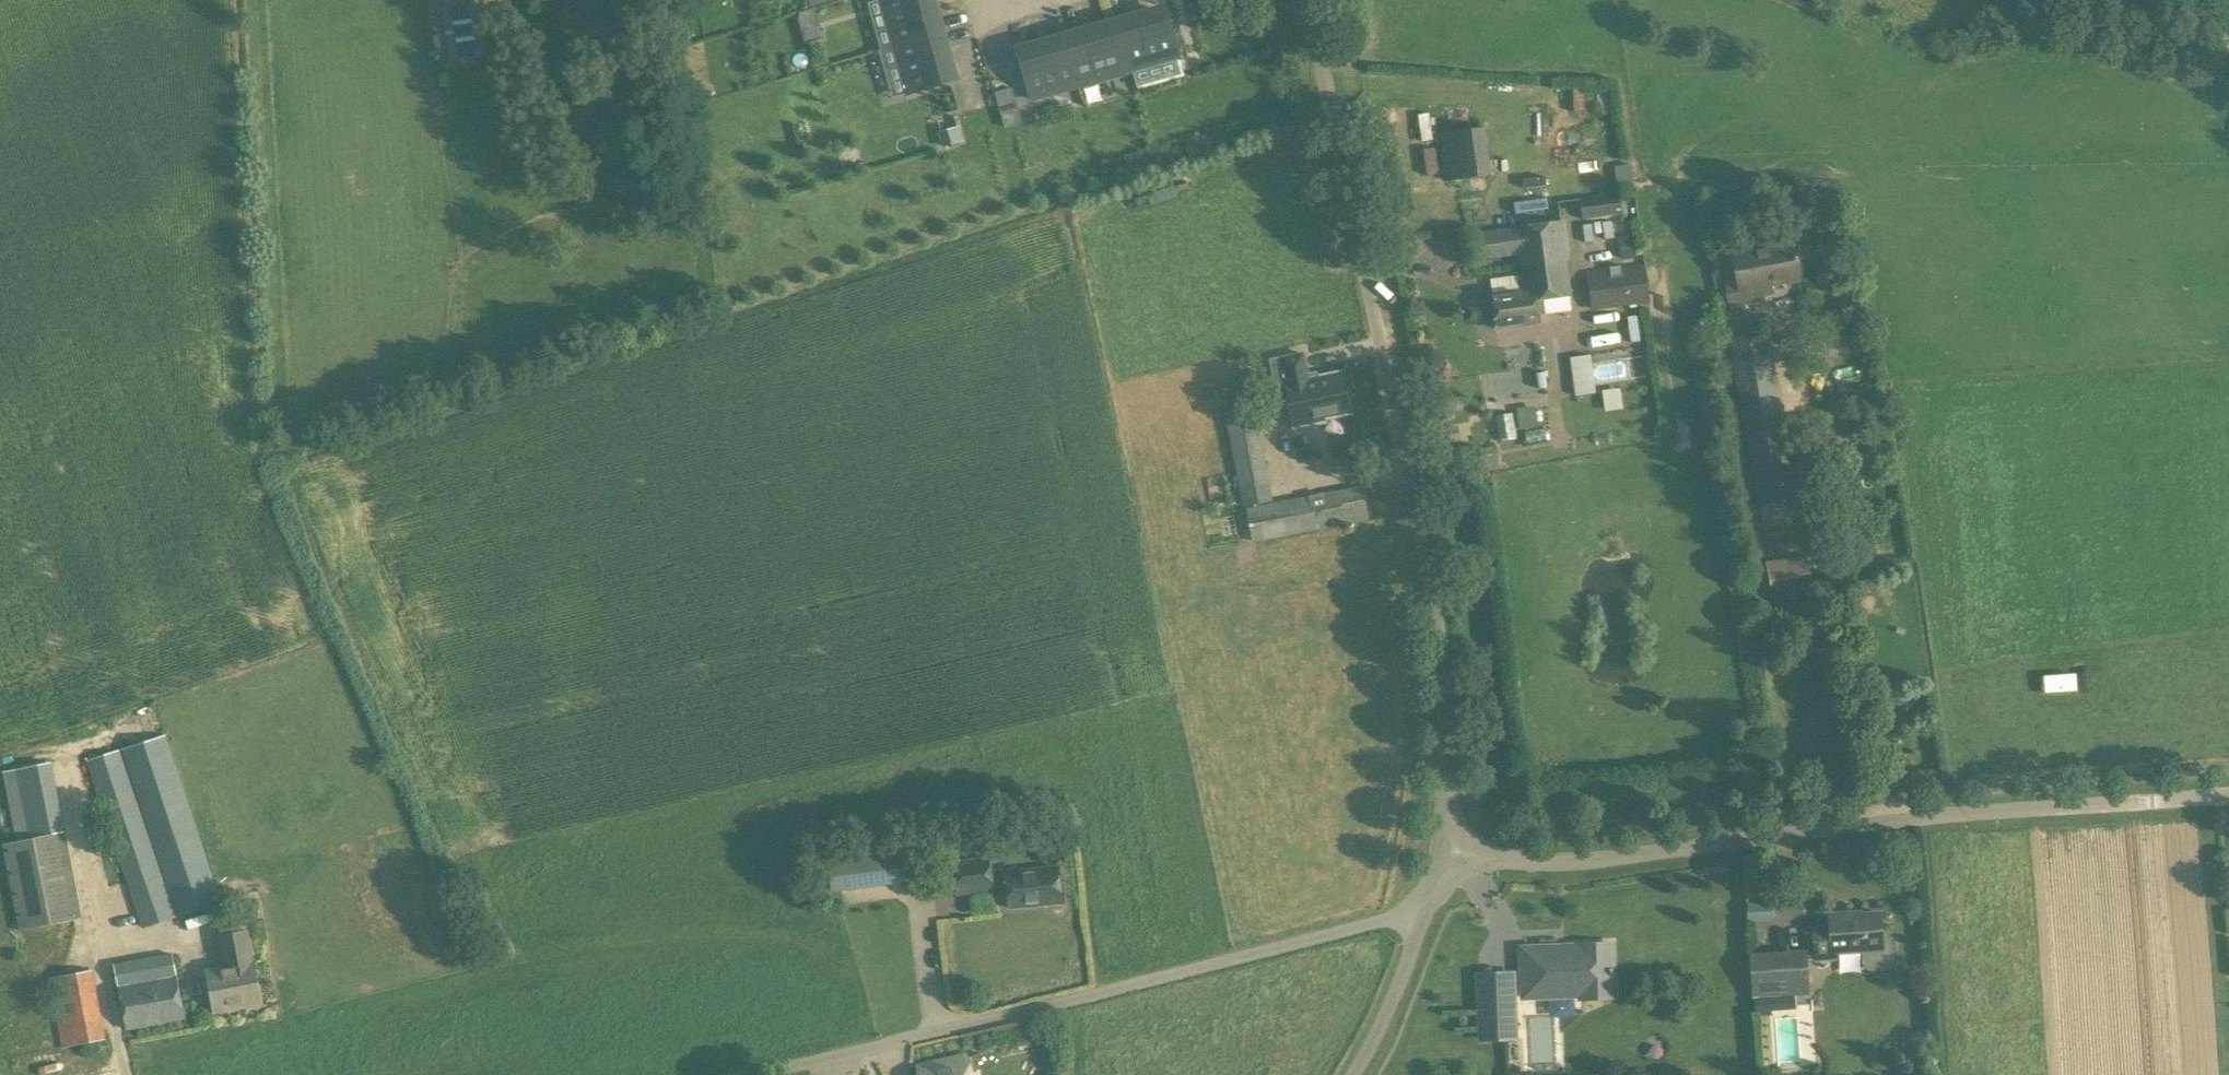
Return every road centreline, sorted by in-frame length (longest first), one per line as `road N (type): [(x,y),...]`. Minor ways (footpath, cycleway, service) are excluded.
road 1 (unclassified): [(1428,875),(1435,710),(1412,530),(1283,0)]
road 2 (unclassified): [(1428,875),(2228,801)]
road 3 (unclassified): [(765,1074),(1413,924)]
road 4 (unclassified): [(1345,1074),(1393,988),(1413,924)]

